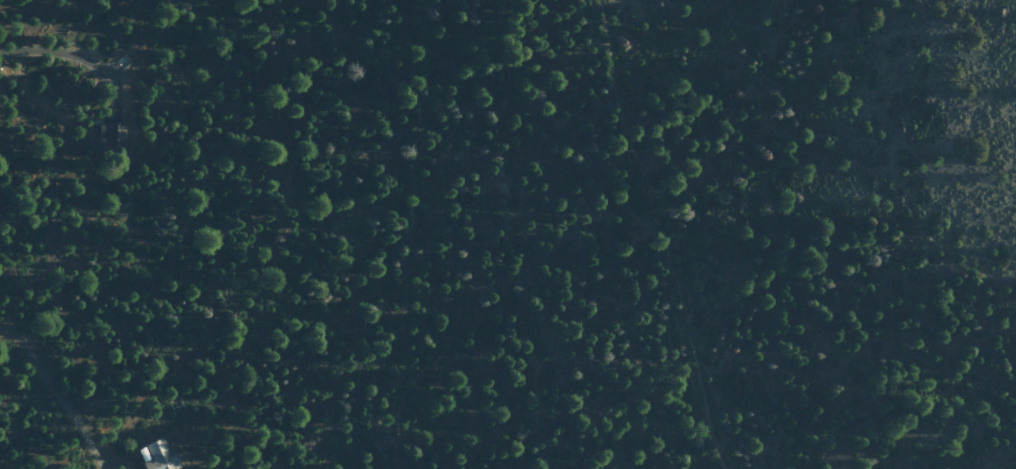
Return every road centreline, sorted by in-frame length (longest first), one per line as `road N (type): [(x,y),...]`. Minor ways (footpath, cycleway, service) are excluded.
road 1 (track): [(726,468),(614,78),(600,0)]
road 2 (track): [(436,0),(420,104),(394,468)]

